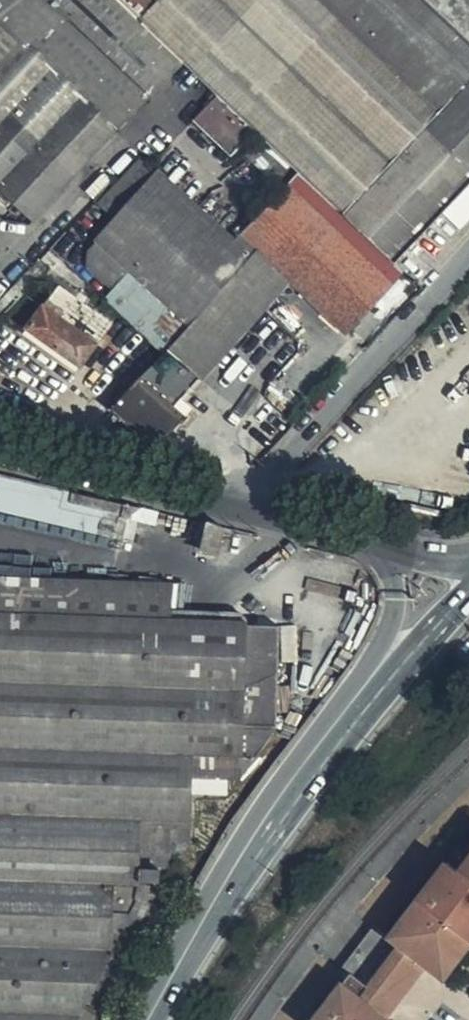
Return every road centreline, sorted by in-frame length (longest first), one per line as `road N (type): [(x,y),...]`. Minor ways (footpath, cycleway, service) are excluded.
road 1 (primary): [(153,1019),(219,899),(378,676)]
road 2 (residential): [(0,453),(382,548)]
road 3 (primary): [(382,548),(393,595),(378,676)]
road 4 (primary): [(378,676),(468,589)]

